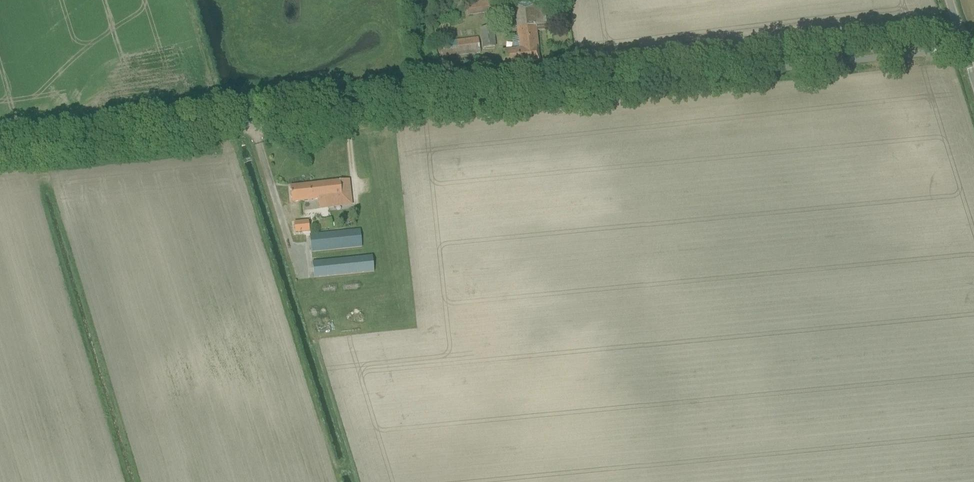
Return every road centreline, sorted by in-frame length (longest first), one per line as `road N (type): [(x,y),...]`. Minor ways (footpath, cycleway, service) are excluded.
road 1 (unclassified): [(244,127),(966,49)]
road 2 (track): [(0,162),(232,129)]

